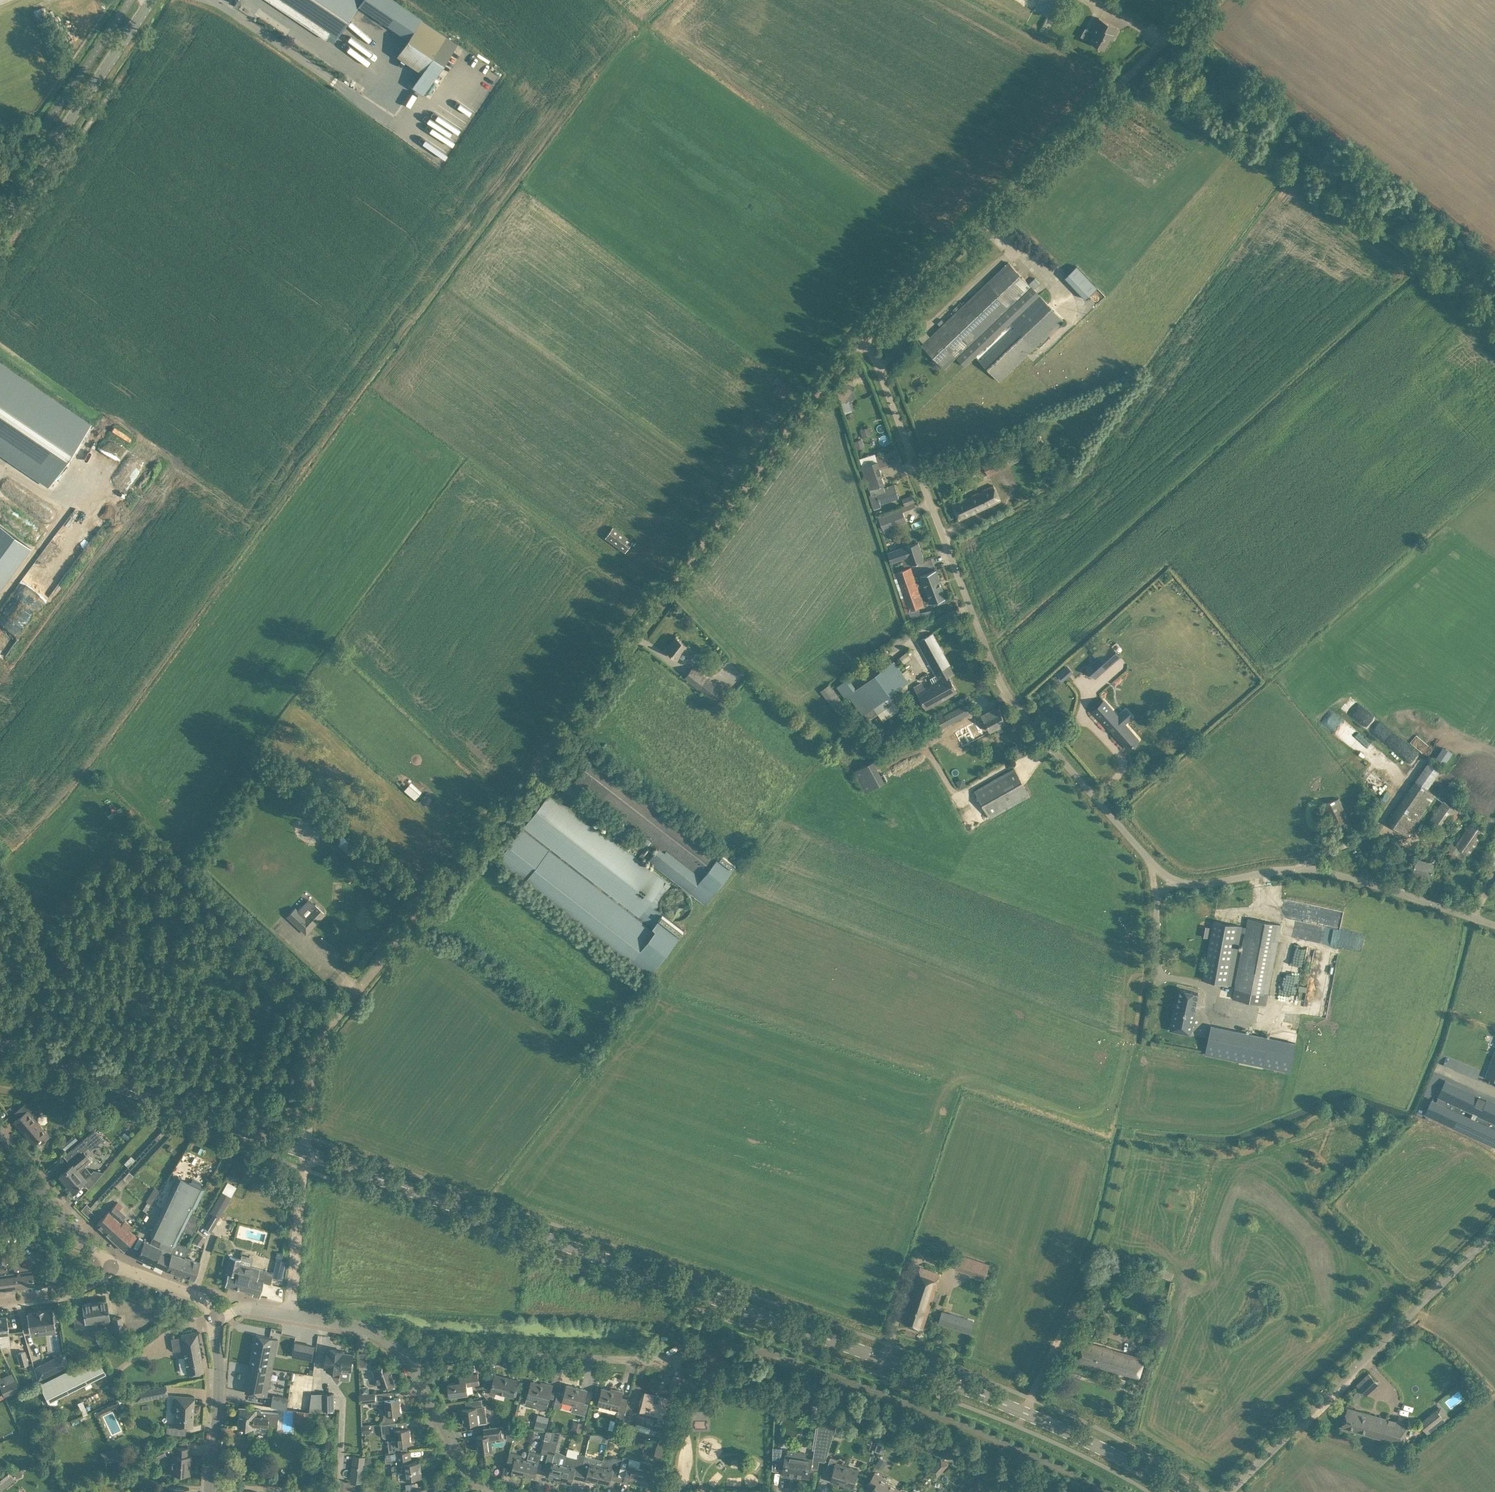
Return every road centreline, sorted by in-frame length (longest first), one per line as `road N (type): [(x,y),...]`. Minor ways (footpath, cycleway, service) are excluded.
road 1 (track): [(291,1313),(311,1062),(321,1035),(709,544),(885,306),(1203,0)]
road 2 (tertiary): [(1171,1491),(992,1402),(0,1043)]
road 3 (unclassified): [(1494,926),(1308,869),(1204,885),(1163,874),(1008,697),(860,336)]
road 4 (unclassified): [(1228,1491),(1494,1232)]
road 5 (residential): [(687,1354),(402,1351)]
road 6 (unclassified): [(0,223),(152,0)]
road 7 (residential): [(402,1351),(356,1325),(291,1313),(246,1306),(214,1317)]
road 8 (tertiary): [(211,1491),(219,1361),(214,1317)]
road 9 (tertiary): [(113,1263),(61,1219),(0,1137)]
road 10 (residential): [(495,1490),(470,1473),(402,1351)]
road 11 (residential): [(0,1301),(75,1291),(113,1263)]

